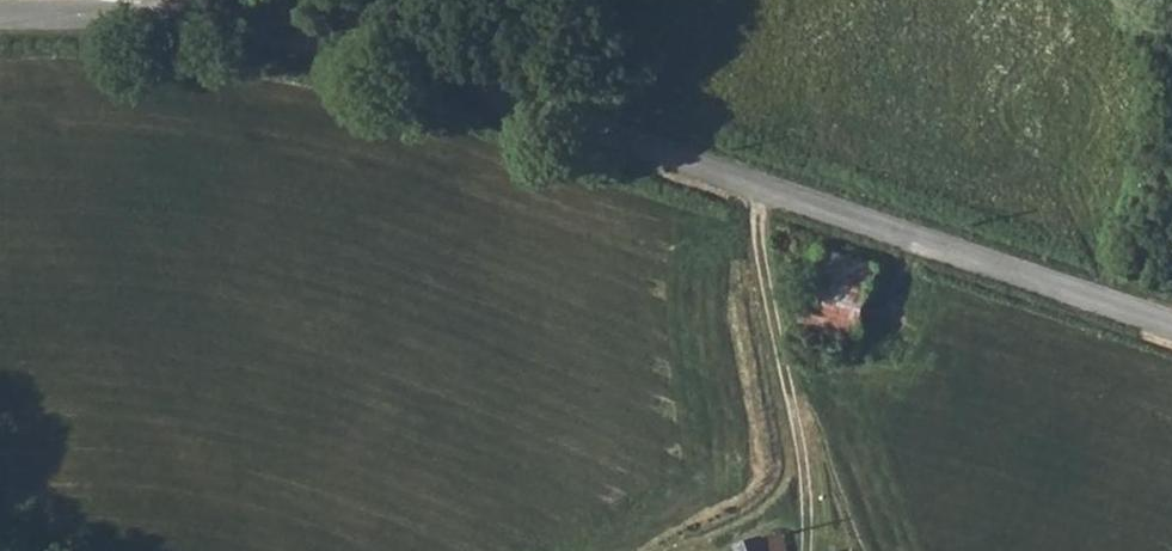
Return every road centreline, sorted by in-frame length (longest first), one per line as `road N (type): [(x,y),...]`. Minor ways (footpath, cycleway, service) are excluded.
road 1 (tertiary): [(138,19),(265,32),(467,80),(1171,326)]
road 2 (track): [(806,550),(811,525),(760,250),(767,189)]
road 3 (tertiary): [(0,19),(138,19)]

